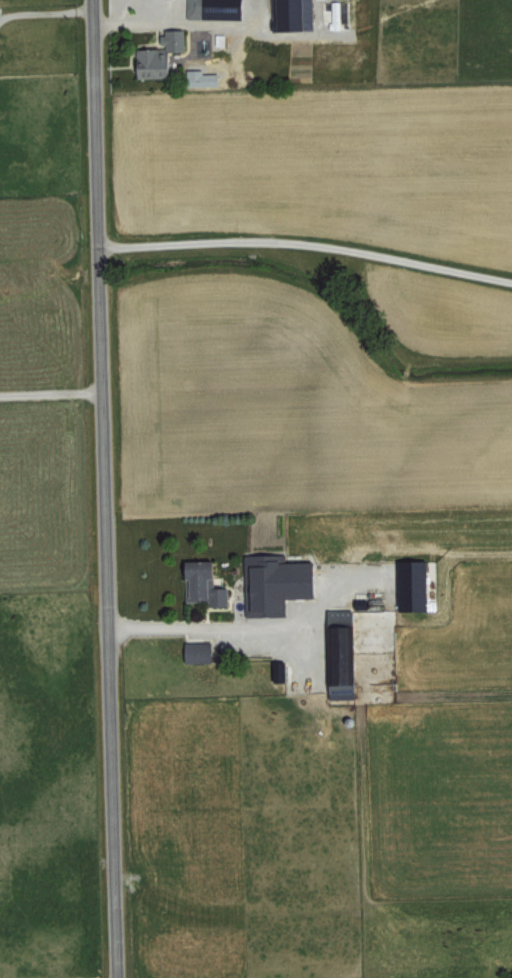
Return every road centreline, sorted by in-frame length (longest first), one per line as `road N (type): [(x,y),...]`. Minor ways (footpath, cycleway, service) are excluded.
road 1 (residential): [(96,0),(122,977)]

